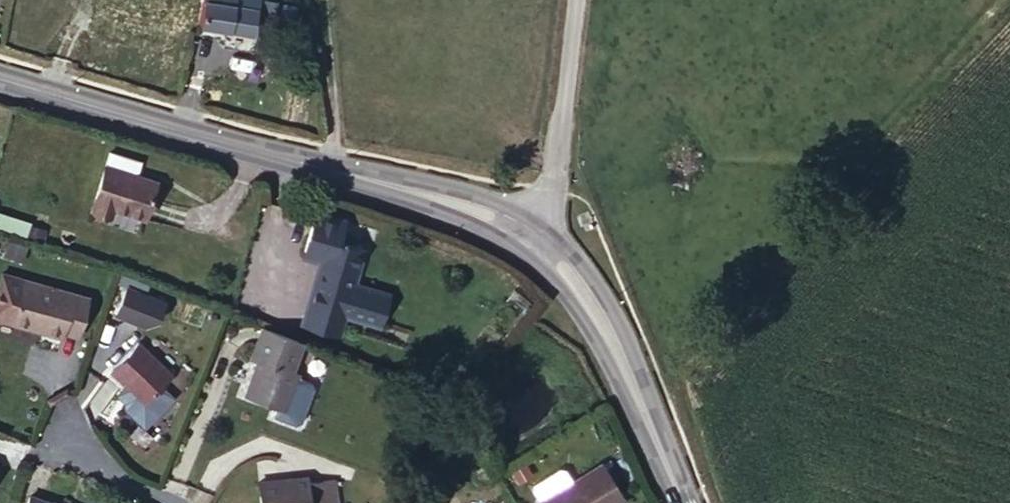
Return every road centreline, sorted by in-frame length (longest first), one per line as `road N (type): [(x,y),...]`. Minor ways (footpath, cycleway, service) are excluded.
road 1 (tertiary): [(677,502),(609,347),(574,293),(525,242),(469,215),(0,75)]
road 2 (residential): [(178,502),(109,470),(59,419)]

